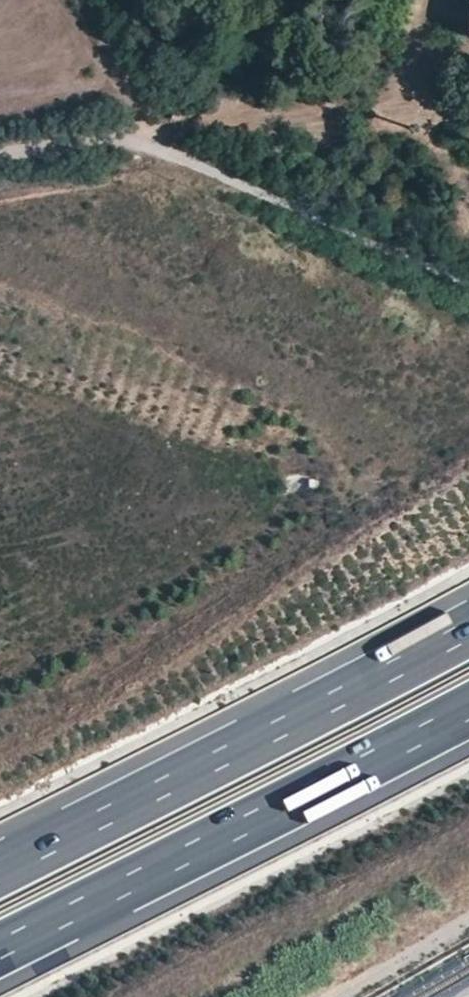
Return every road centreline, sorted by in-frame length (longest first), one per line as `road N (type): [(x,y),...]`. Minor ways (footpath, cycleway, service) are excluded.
road 1 (motorway): [(468,629),(0,870)]
road 2 (motorway): [(0,949),(468,710)]
road 3 (unclassified): [(0,160),(113,141),(165,153),(468,287)]

